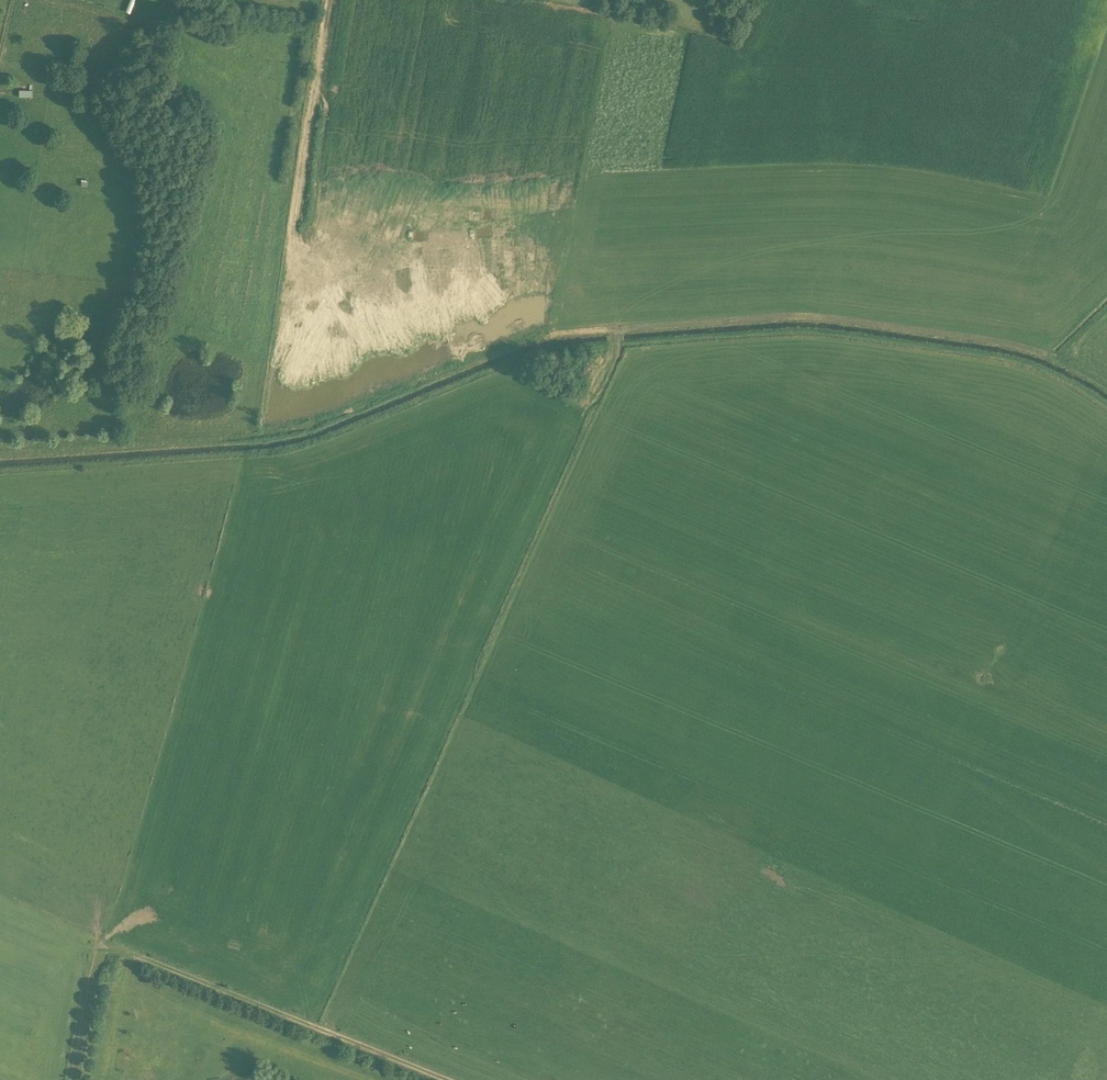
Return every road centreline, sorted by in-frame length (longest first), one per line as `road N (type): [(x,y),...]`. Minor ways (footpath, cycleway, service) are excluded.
road 1 (track): [(0,893),(456,1079)]
road 2 (track): [(100,934),(72,1079)]

